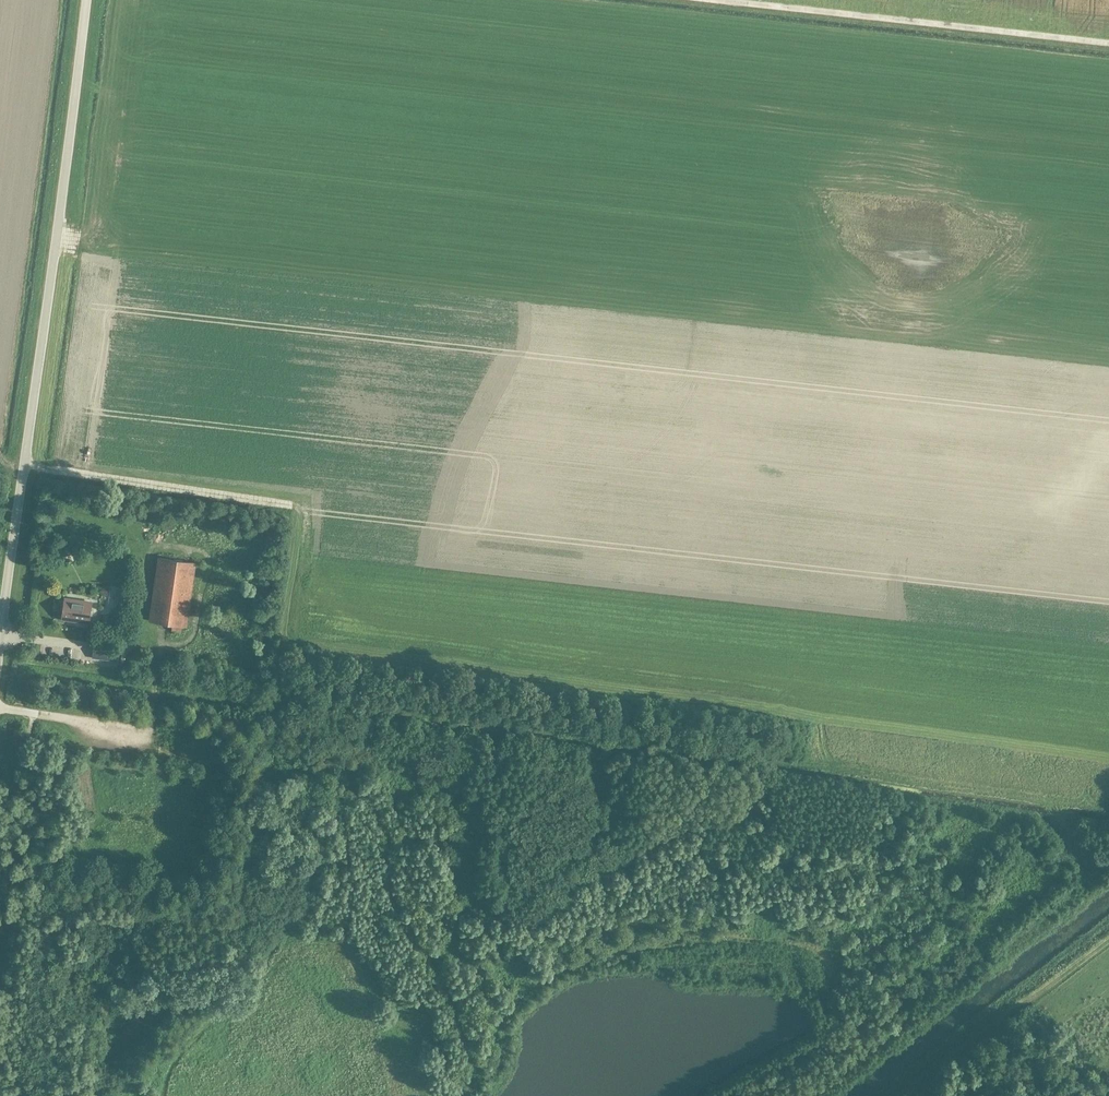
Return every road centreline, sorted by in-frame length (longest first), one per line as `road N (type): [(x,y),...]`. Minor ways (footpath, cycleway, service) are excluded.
road 1 (unclassified): [(0,630),(80,0)]

